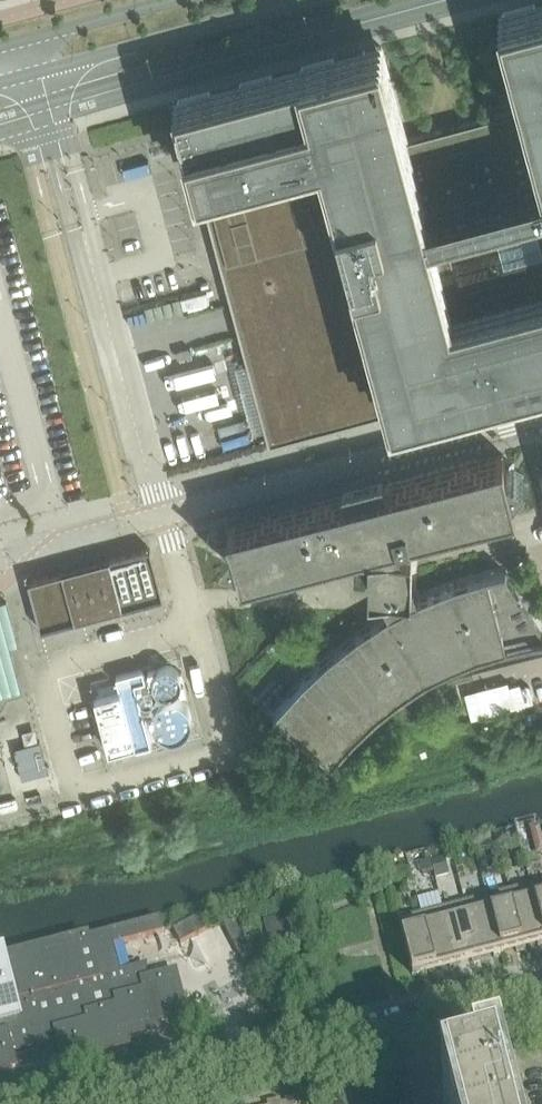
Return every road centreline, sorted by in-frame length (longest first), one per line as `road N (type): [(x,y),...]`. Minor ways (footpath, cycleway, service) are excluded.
road 1 (residential): [(112,1103),(519,995)]
road 2 (secondary): [(0,83),(303,0)]
road 3 (secondary): [(169,0),(0,45)]

